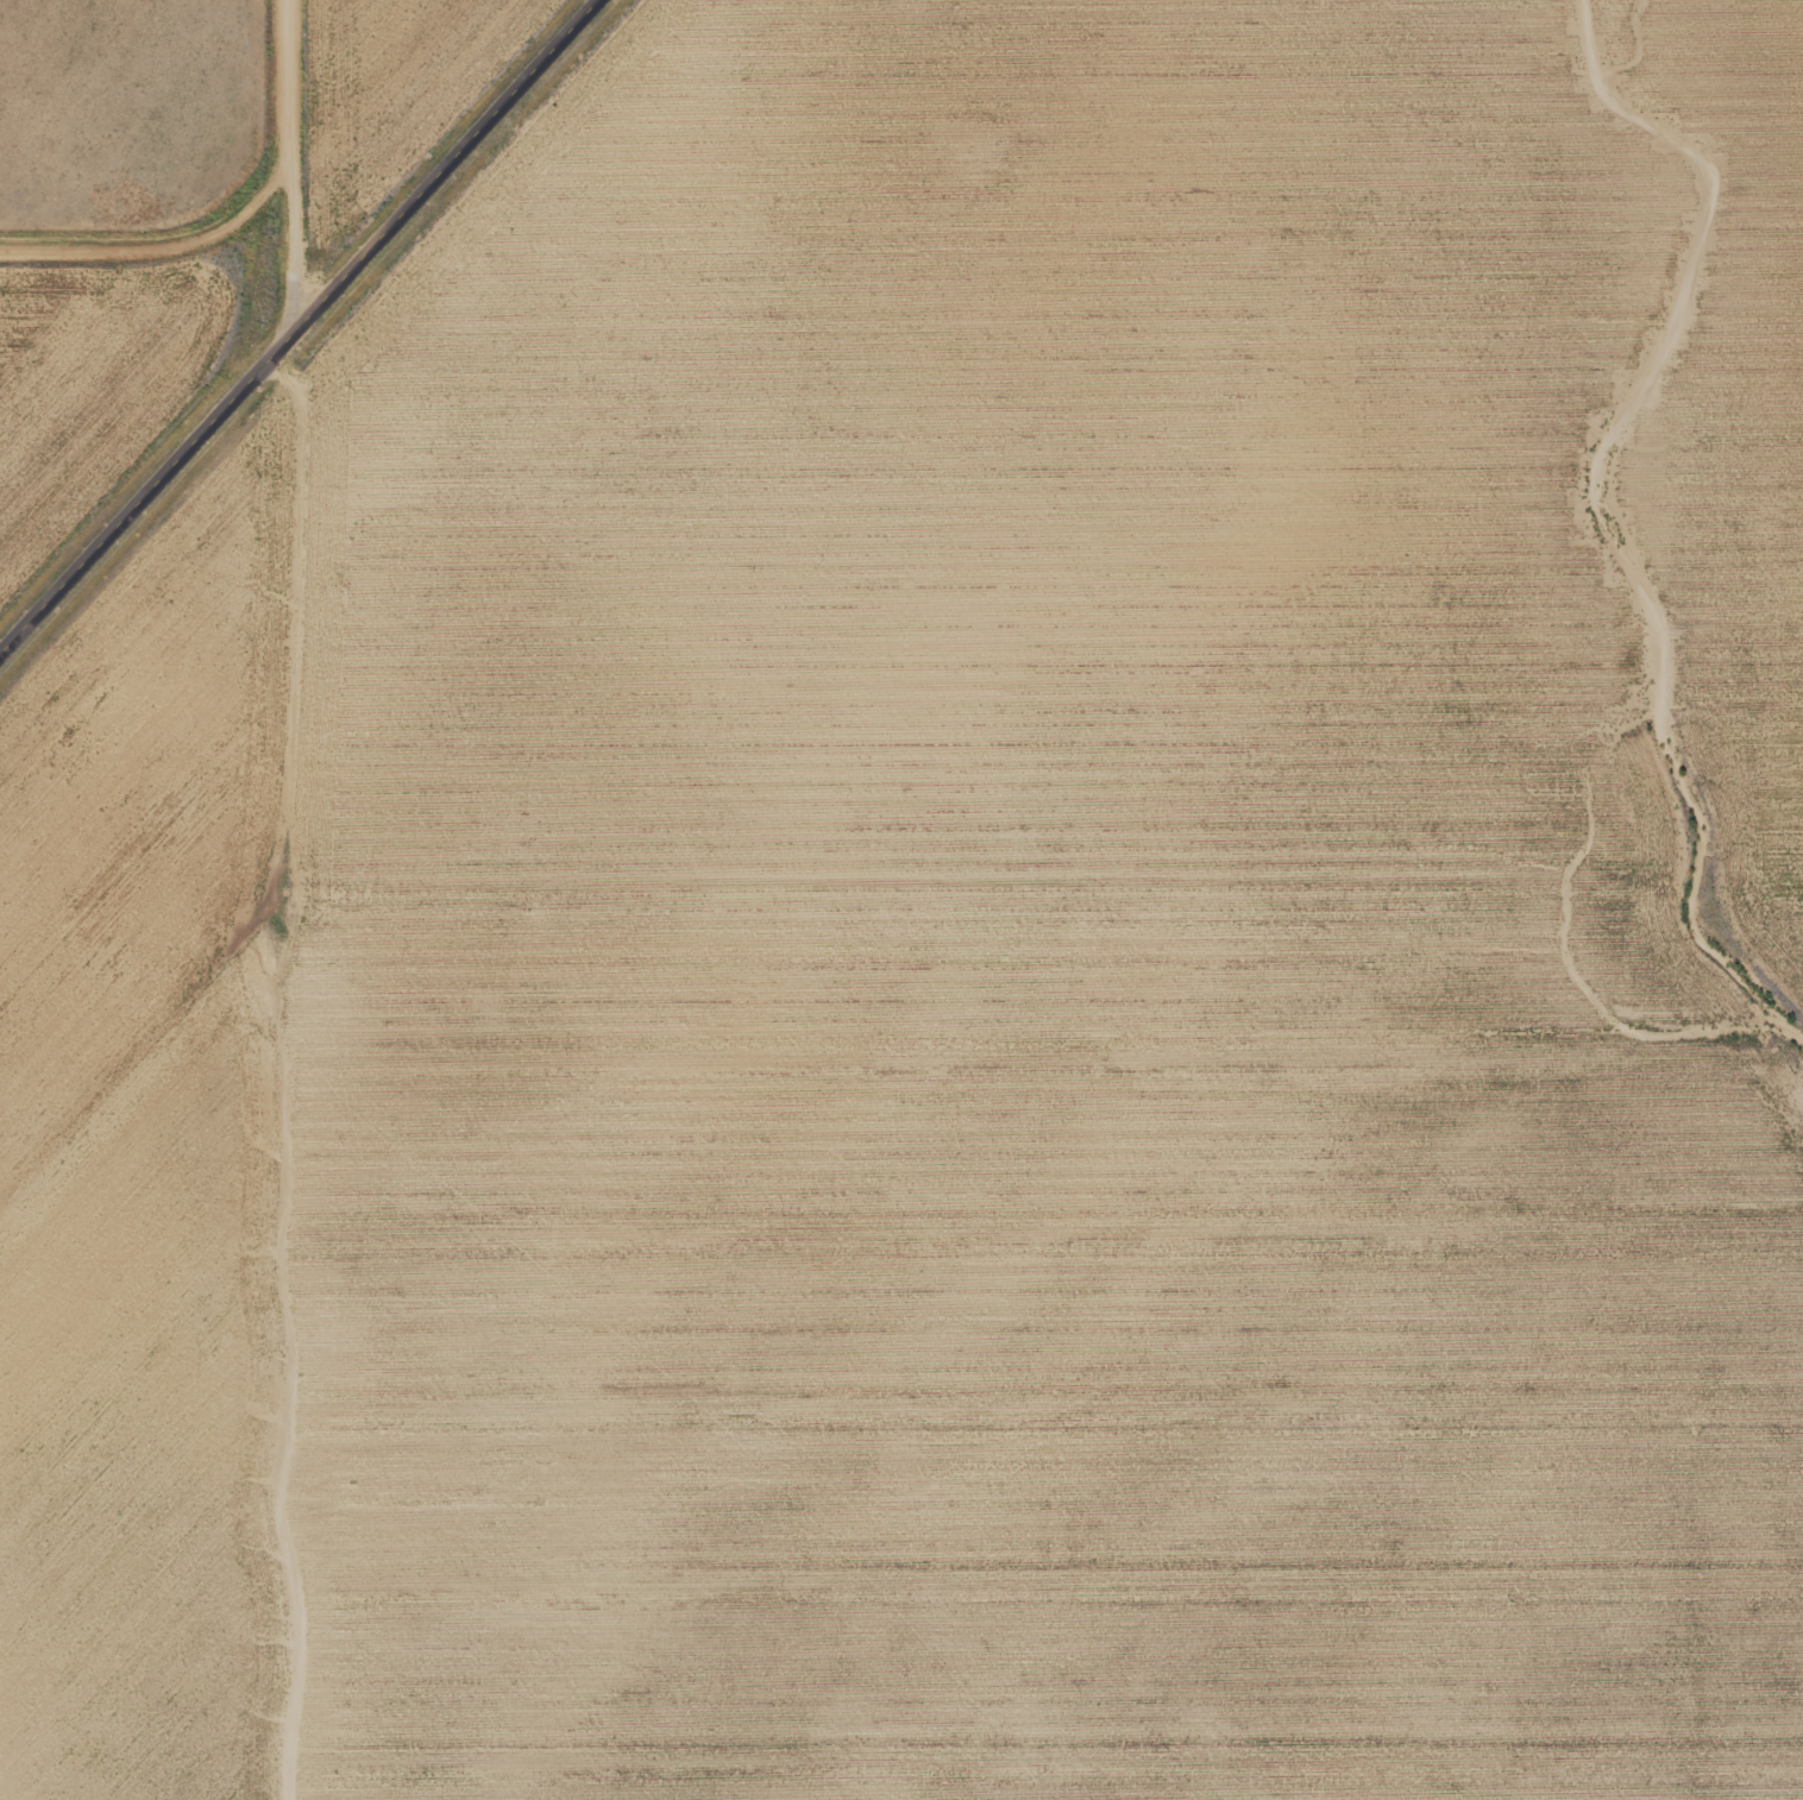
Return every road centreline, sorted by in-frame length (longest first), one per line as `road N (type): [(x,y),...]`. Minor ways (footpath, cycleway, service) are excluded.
road 1 (secondary): [(0,664),(608,0)]
road 2 (residential): [(0,246),(196,238),(287,181),(296,163),(294,0)]
road 3 (residential): [(335,297),(308,253),(296,163)]

